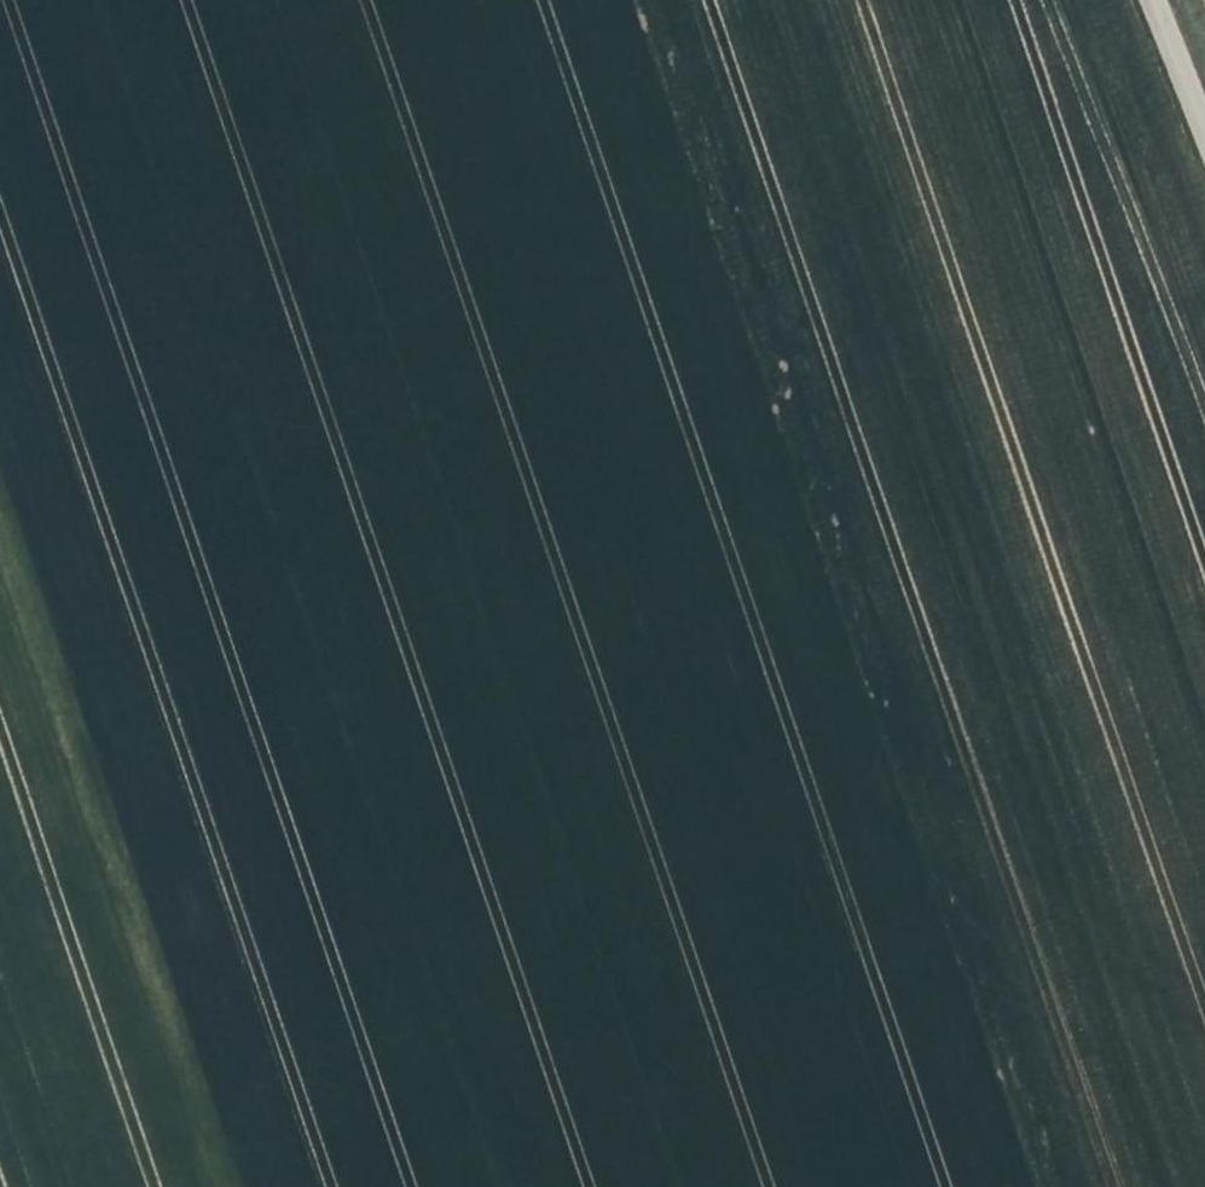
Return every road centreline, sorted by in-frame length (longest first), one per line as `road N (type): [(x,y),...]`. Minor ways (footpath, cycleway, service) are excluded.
road 1 (unclassified): [(1204,139),(1151,0)]

